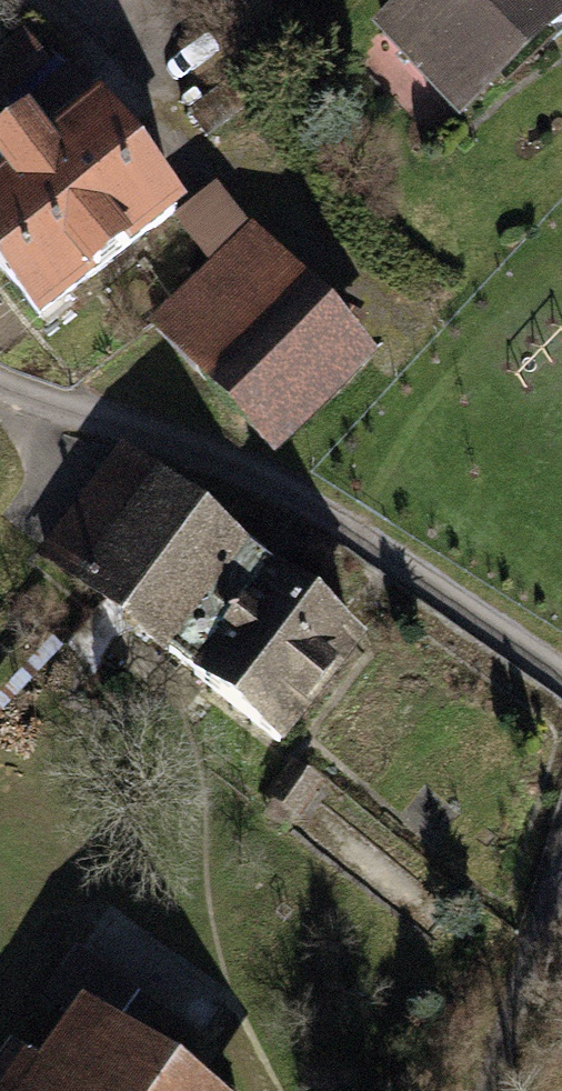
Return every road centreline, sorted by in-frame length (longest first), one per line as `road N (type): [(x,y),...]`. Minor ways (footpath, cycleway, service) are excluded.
road 1 (unclassified): [(0,398),(336,527),(561,670)]
road 2 (residential): [(561,870),(488,1090)]

